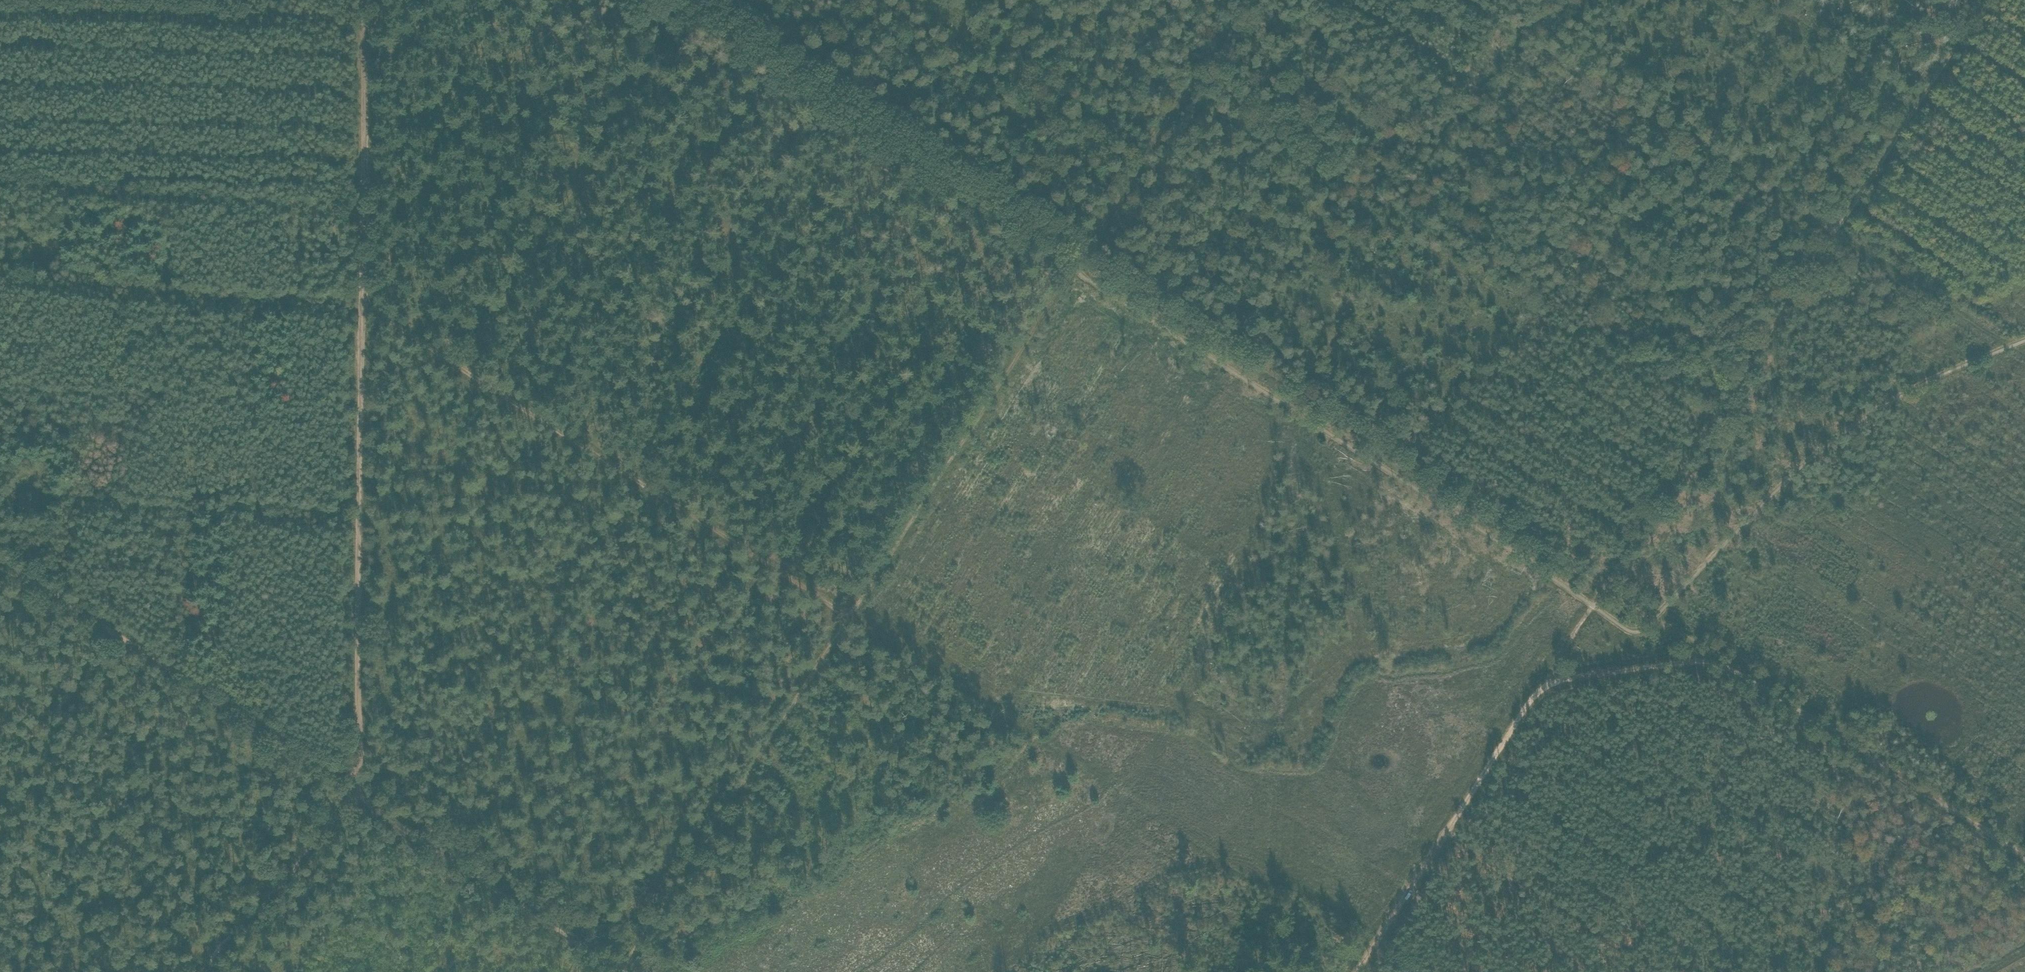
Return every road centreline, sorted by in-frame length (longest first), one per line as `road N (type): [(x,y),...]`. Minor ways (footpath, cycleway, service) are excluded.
road 1 (track): [(625,971),(850,616),(362,303),(363,209),(0,177)]
road 2 (track): [(850,616),(1245,0)]
road 3 (track): [(1545,682),(1713,657),(2024,853)]
road 4 (track): [(362,303),(354,793)]
road 5 (track): [(1834,234),(1595,606)]
road 6 (track): [(690,0),(465,374)]
road 7 (track): [(0,563),(354,793)]
road 8 (track): [(1545,682),(1358,971)]
road 9 (track): [(354,793),(623,971)]
road 10 (track): [(1834,234),(1986,0)]
road 11 (track): [(354,793),(204,971)]
road 12 (track): [(2024,358),(1834,234)]
road 13 (track): [(363,209),(368,0)]

